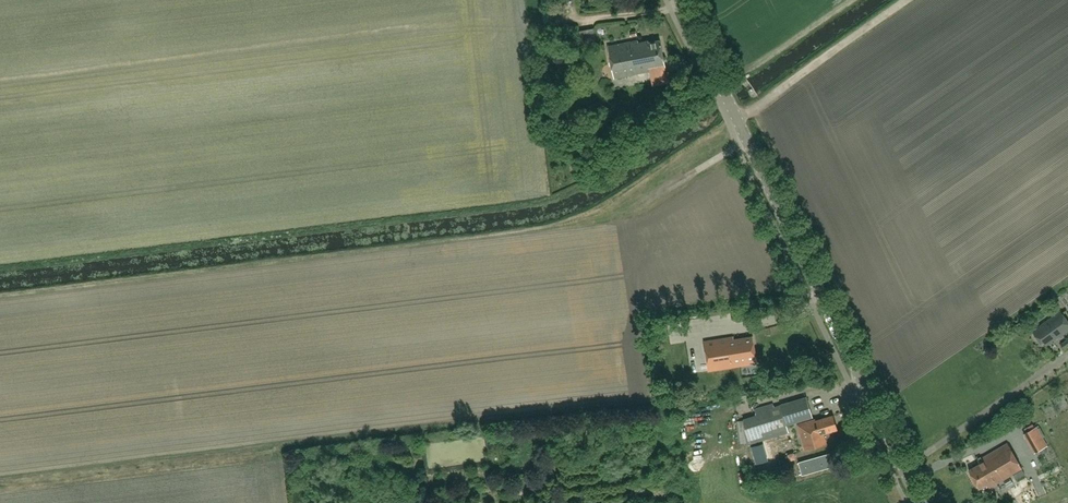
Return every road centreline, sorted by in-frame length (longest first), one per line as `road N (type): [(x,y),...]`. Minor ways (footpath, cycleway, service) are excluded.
road 1 (tertiary): [(921,502),(678,0)]

